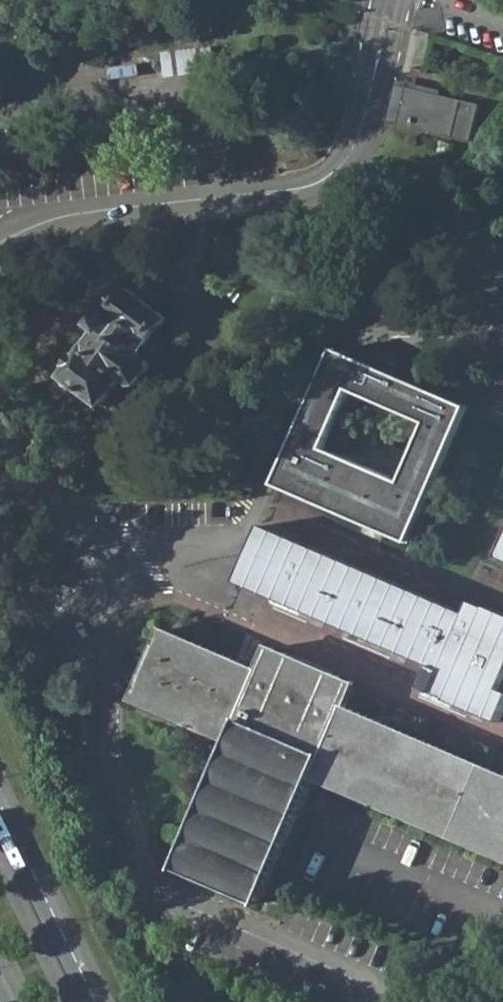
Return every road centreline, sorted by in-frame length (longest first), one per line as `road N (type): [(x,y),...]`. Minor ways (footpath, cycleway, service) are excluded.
road 1 (primary): [(94,1001),(0,810)]

